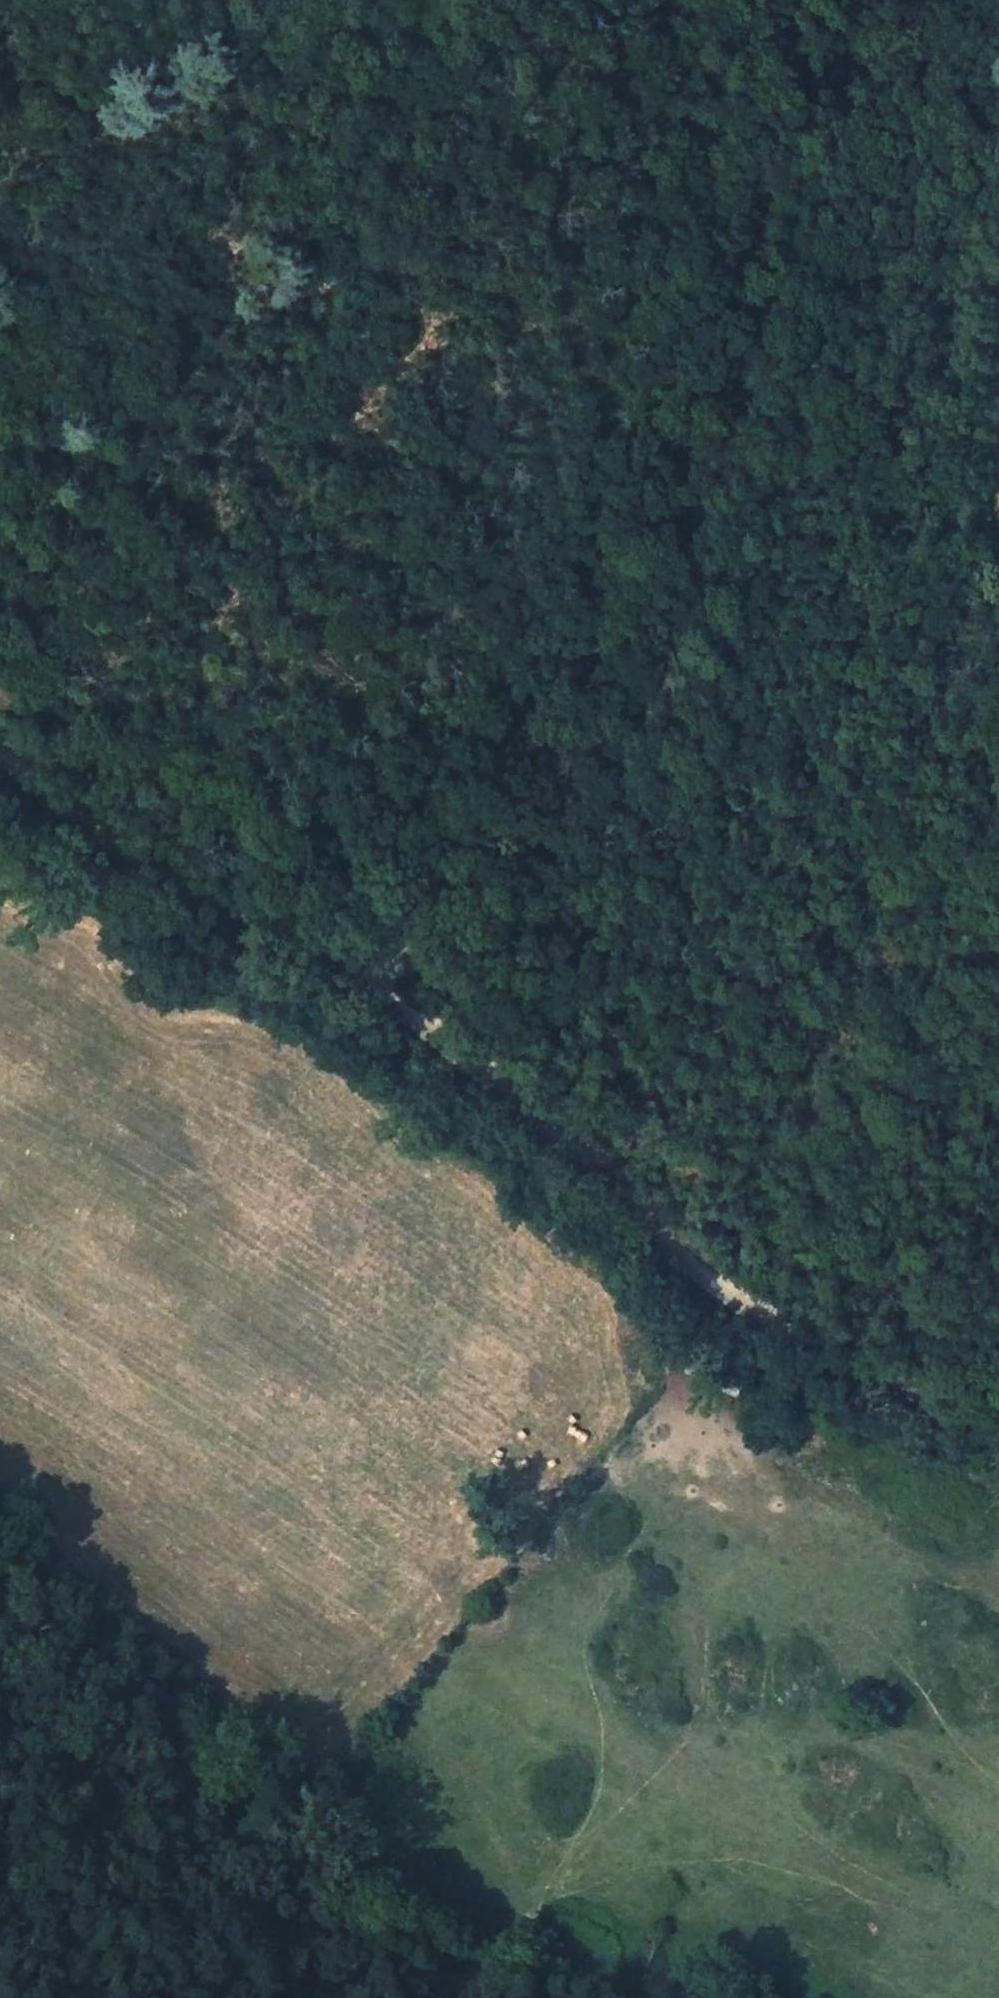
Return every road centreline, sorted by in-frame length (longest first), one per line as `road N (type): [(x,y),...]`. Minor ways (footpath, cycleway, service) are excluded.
road 1 (residential): [(998,1428),(905,1396),(787,1328),(707,1274),(582,1163),(319,964),(82,822),(0,756)]

